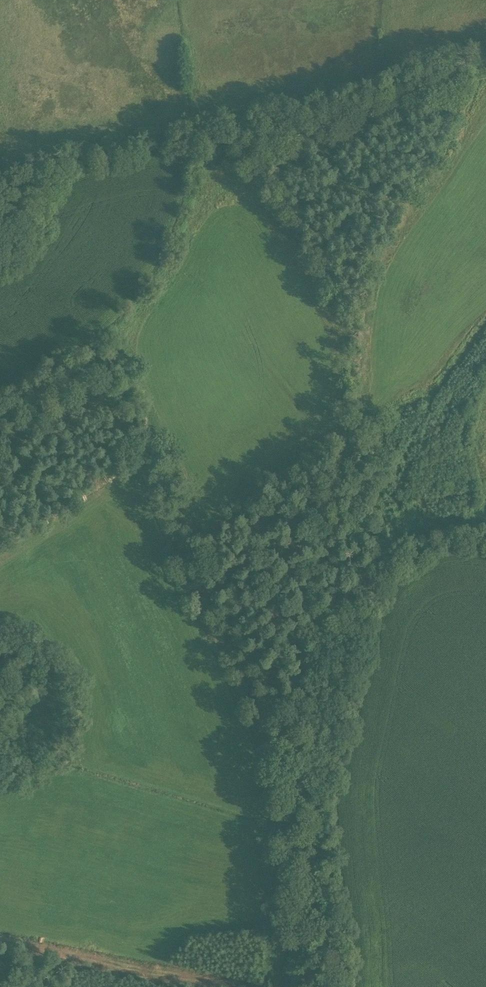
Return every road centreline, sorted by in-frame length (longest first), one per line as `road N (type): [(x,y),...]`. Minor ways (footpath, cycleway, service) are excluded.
road 1 (track): [(0,436),(83,388),(110,387),(287,802),(275,986)]
road 2 (track): [(287,802),(338,461),(352,431)]
road 3 (track): [(313,632),(408,543),(478,525)]

